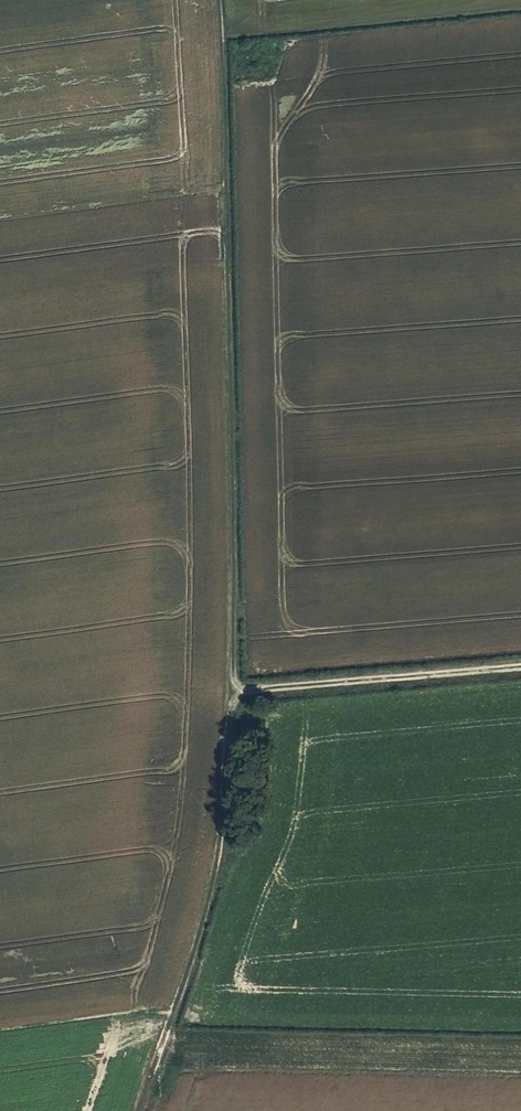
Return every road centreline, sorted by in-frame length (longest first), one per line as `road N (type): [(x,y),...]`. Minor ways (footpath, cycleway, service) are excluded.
road 1 (track): [(138,1110),(210,895),(235,689),(520,666)]
road 2 (track): [(235,689),(217,0)]

